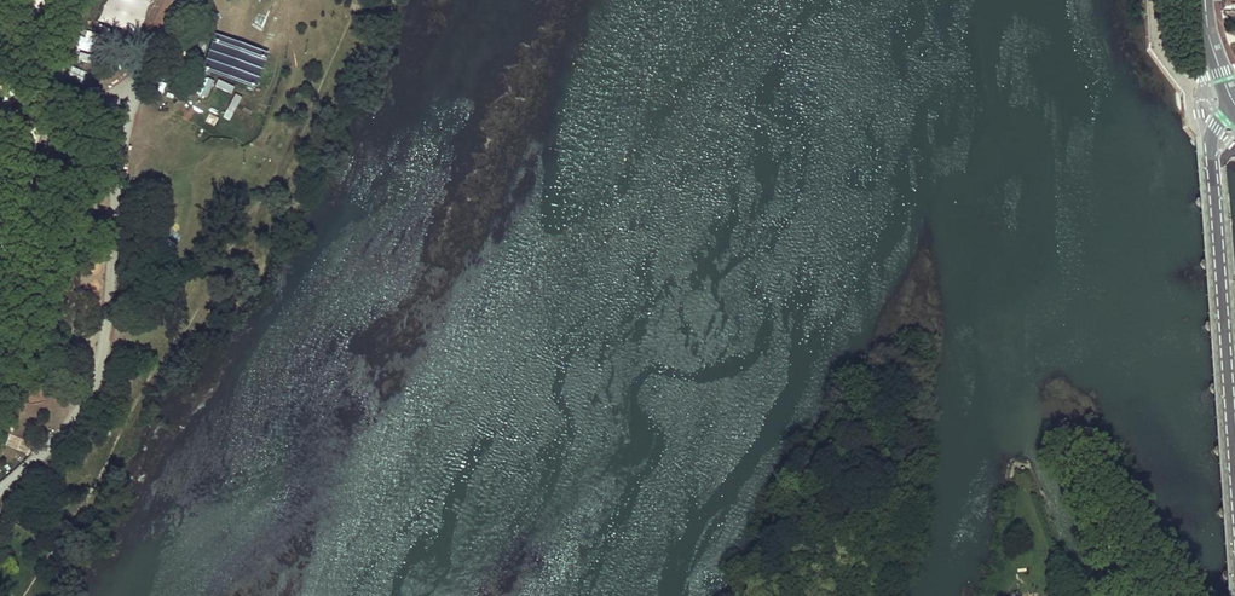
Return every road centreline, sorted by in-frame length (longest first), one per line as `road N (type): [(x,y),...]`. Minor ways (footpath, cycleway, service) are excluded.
road 1 (tertiary): [(1234,108),(1215,129),(1209,164),(1234,541)]

